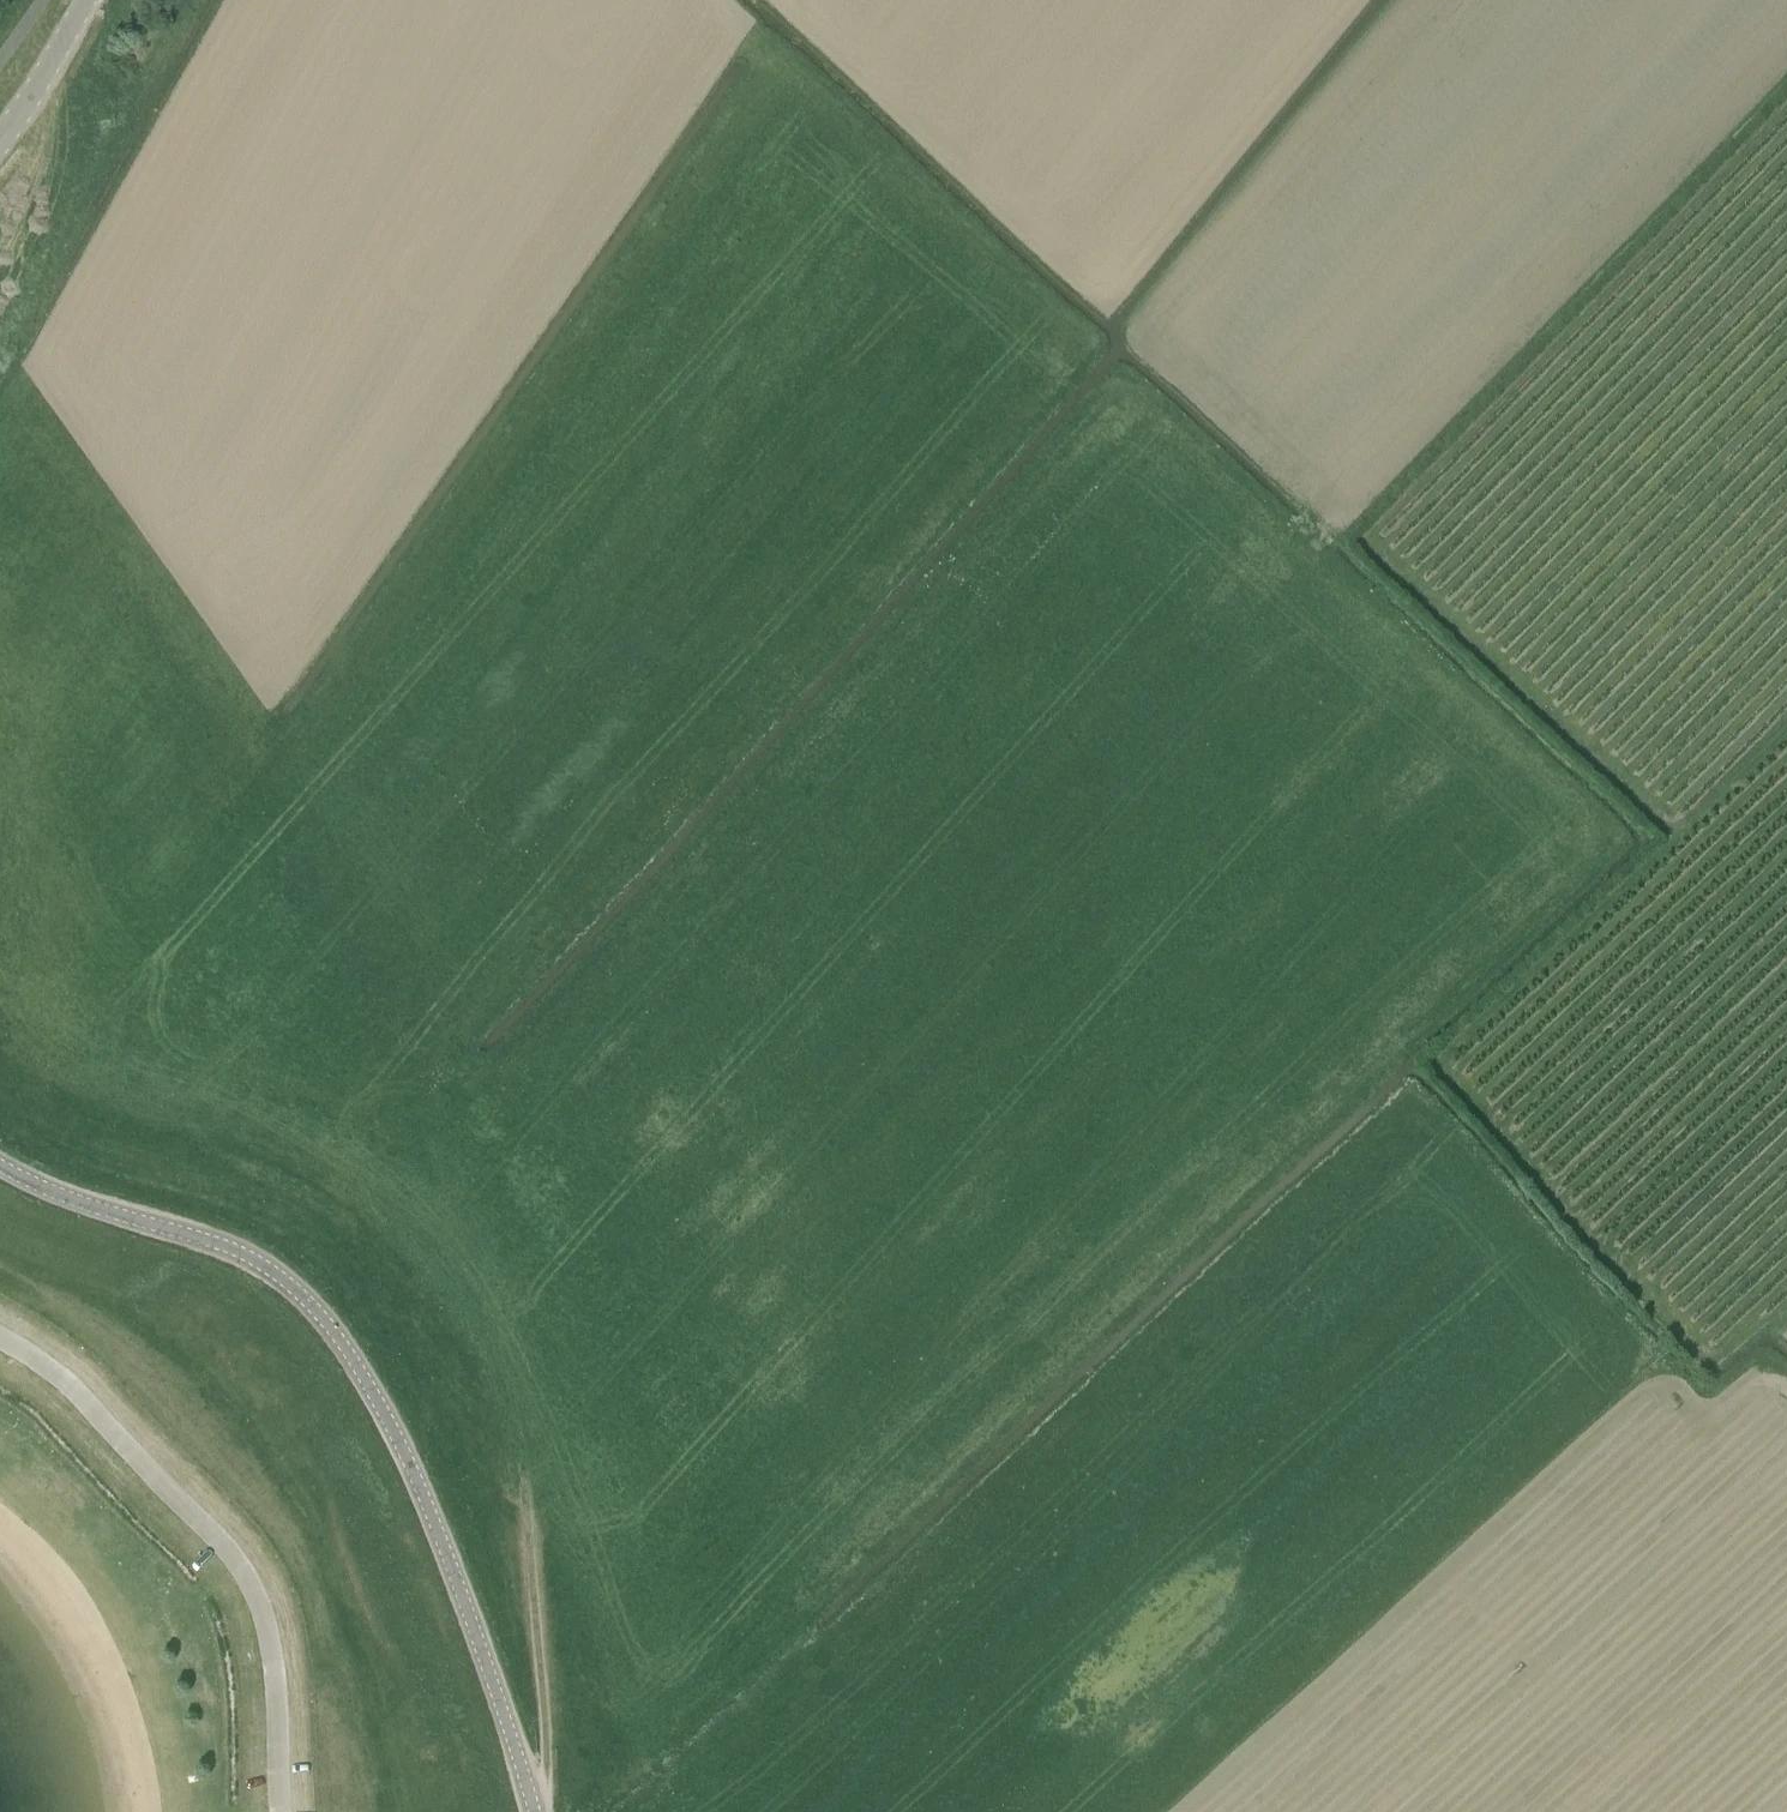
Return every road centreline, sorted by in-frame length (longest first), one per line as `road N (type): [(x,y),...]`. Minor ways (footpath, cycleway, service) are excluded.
road 1 (unclassified): [(534,1811),(406,1466),(357,1373),(317,1320),(269,1273),(230,1253),(62,1201),(0,1170)]
road 2 (track): [(530,1537),(547,1750),(536,1811)]
road 3 (tertiary): [(0,146),(88,0)]

